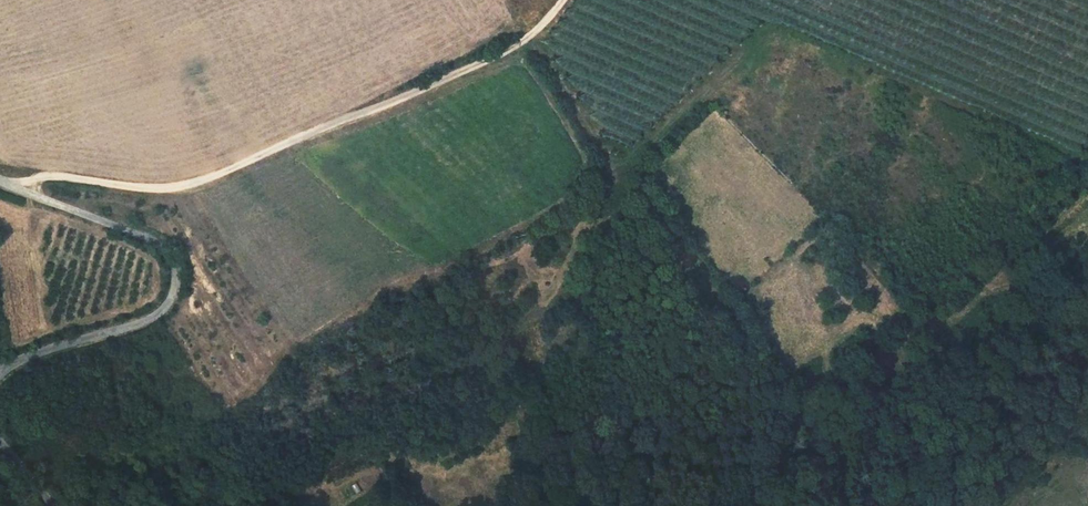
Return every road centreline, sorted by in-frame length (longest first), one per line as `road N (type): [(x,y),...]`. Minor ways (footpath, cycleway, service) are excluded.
road 1 (track): [(7,186),(57,177),(156,187),(227,172),(505,53),(537,31),(561,0)]
road 2 (unclassified): [(0,182),(174,255),(170,300),(143,325),(0,370)]

